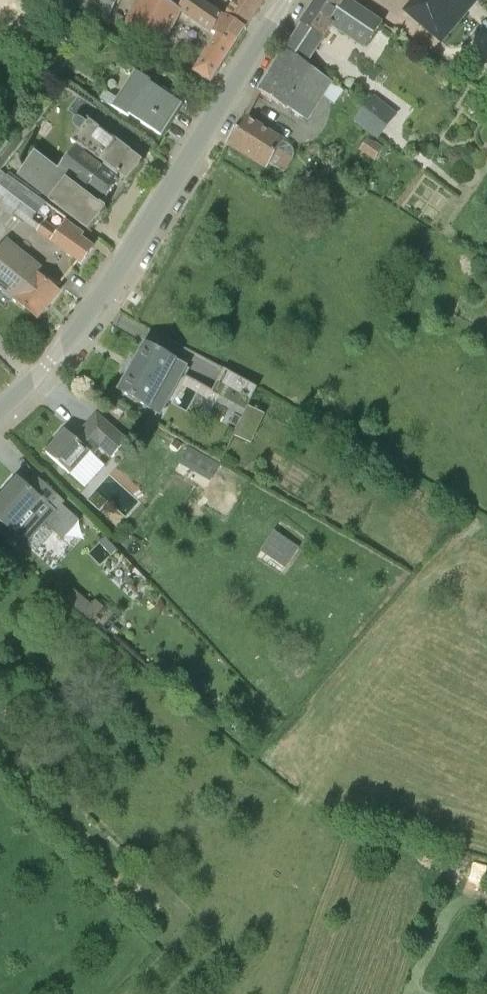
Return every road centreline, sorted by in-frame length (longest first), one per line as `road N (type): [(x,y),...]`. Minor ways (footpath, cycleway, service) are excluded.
road 1 (unclassified): [(0,408),(95,305),(285,0)]

